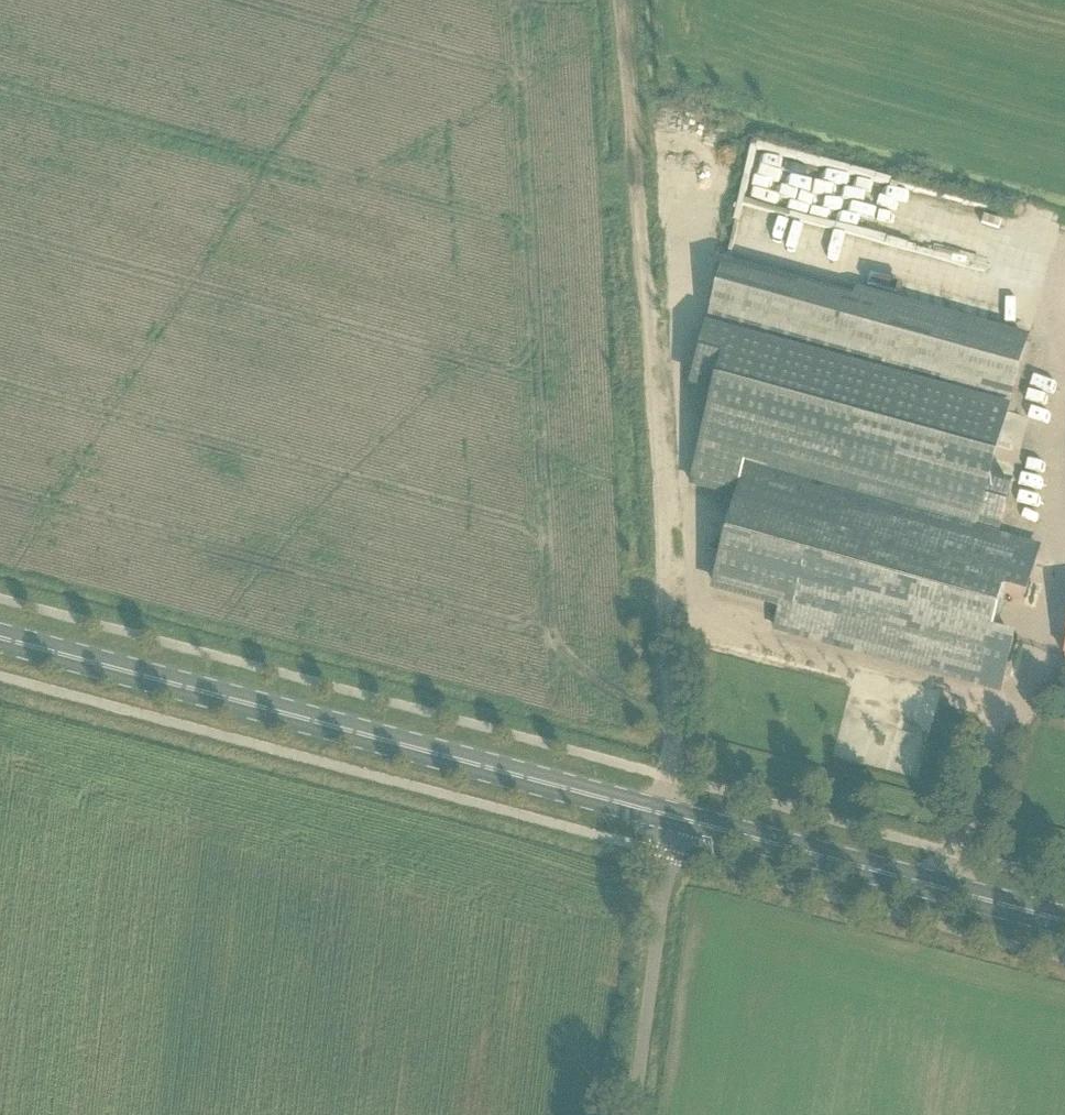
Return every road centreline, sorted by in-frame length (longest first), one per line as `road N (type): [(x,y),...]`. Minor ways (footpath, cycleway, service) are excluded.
road 1 (primary): [(669,818),(0,639)]
road 2 (track): [(627,0),(656,432)]
road 3 (primary): [(1064,922),(669,818)]
road 4 (unclassified): [(656,432),(669,818)]
road 5 (unclassified): [(639,1114),(669,818)]

